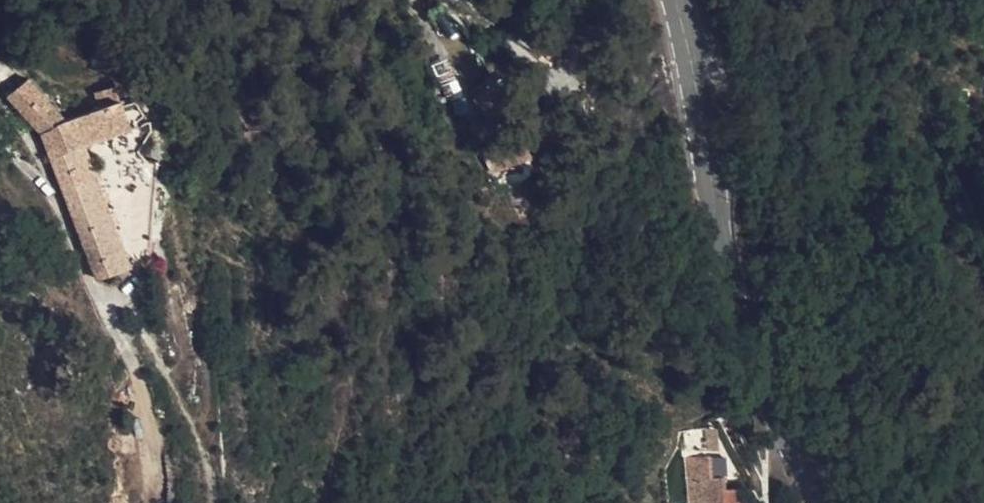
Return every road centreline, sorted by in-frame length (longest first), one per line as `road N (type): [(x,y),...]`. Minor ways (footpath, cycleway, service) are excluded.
road 1 (secondary): [(821,502),(734,330),(679,0)]

